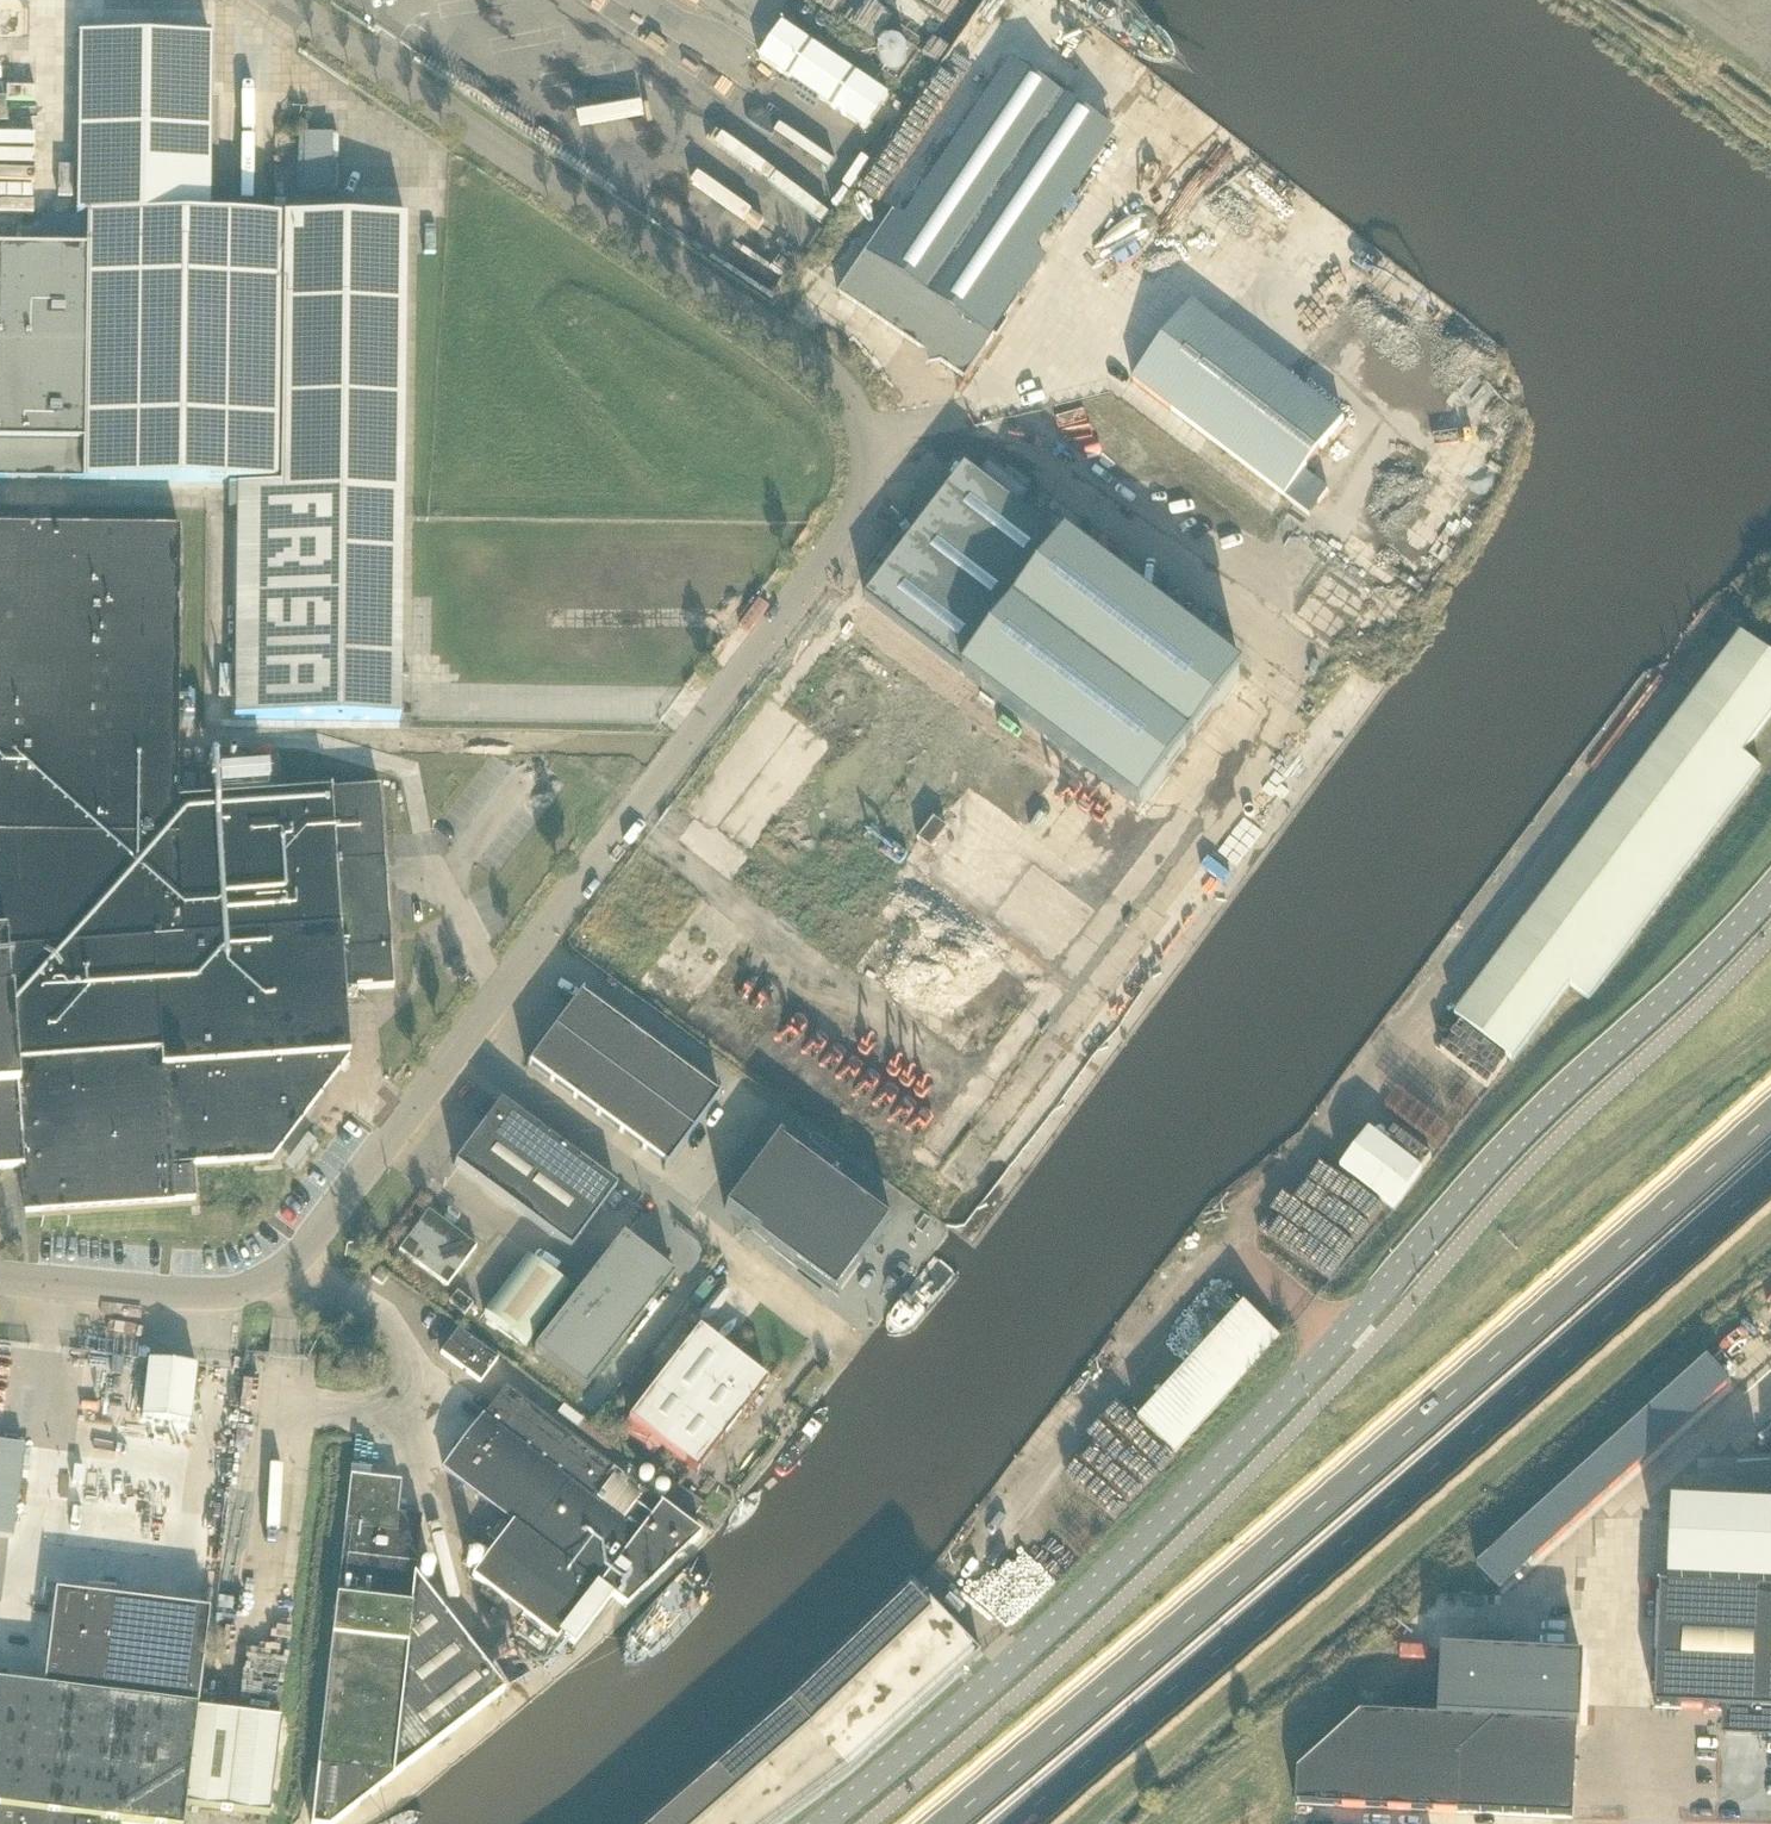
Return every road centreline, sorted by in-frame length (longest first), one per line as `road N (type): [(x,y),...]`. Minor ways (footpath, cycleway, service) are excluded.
road 1 (unclassified): [(277,0),(819,367),(861,425),(867,478),(837,547),(302,1254),(280,1274),(227,1294),(0,1280)]
road 2 (unclassified): [(1770,895),(1510,1150),(1202,1485),(1028,1649),(821,1823)]
road 3 (trunk): [(1770,1113),(955,1823)]
road 4 (trunk): [(1018,1823),(1770,1172)]

